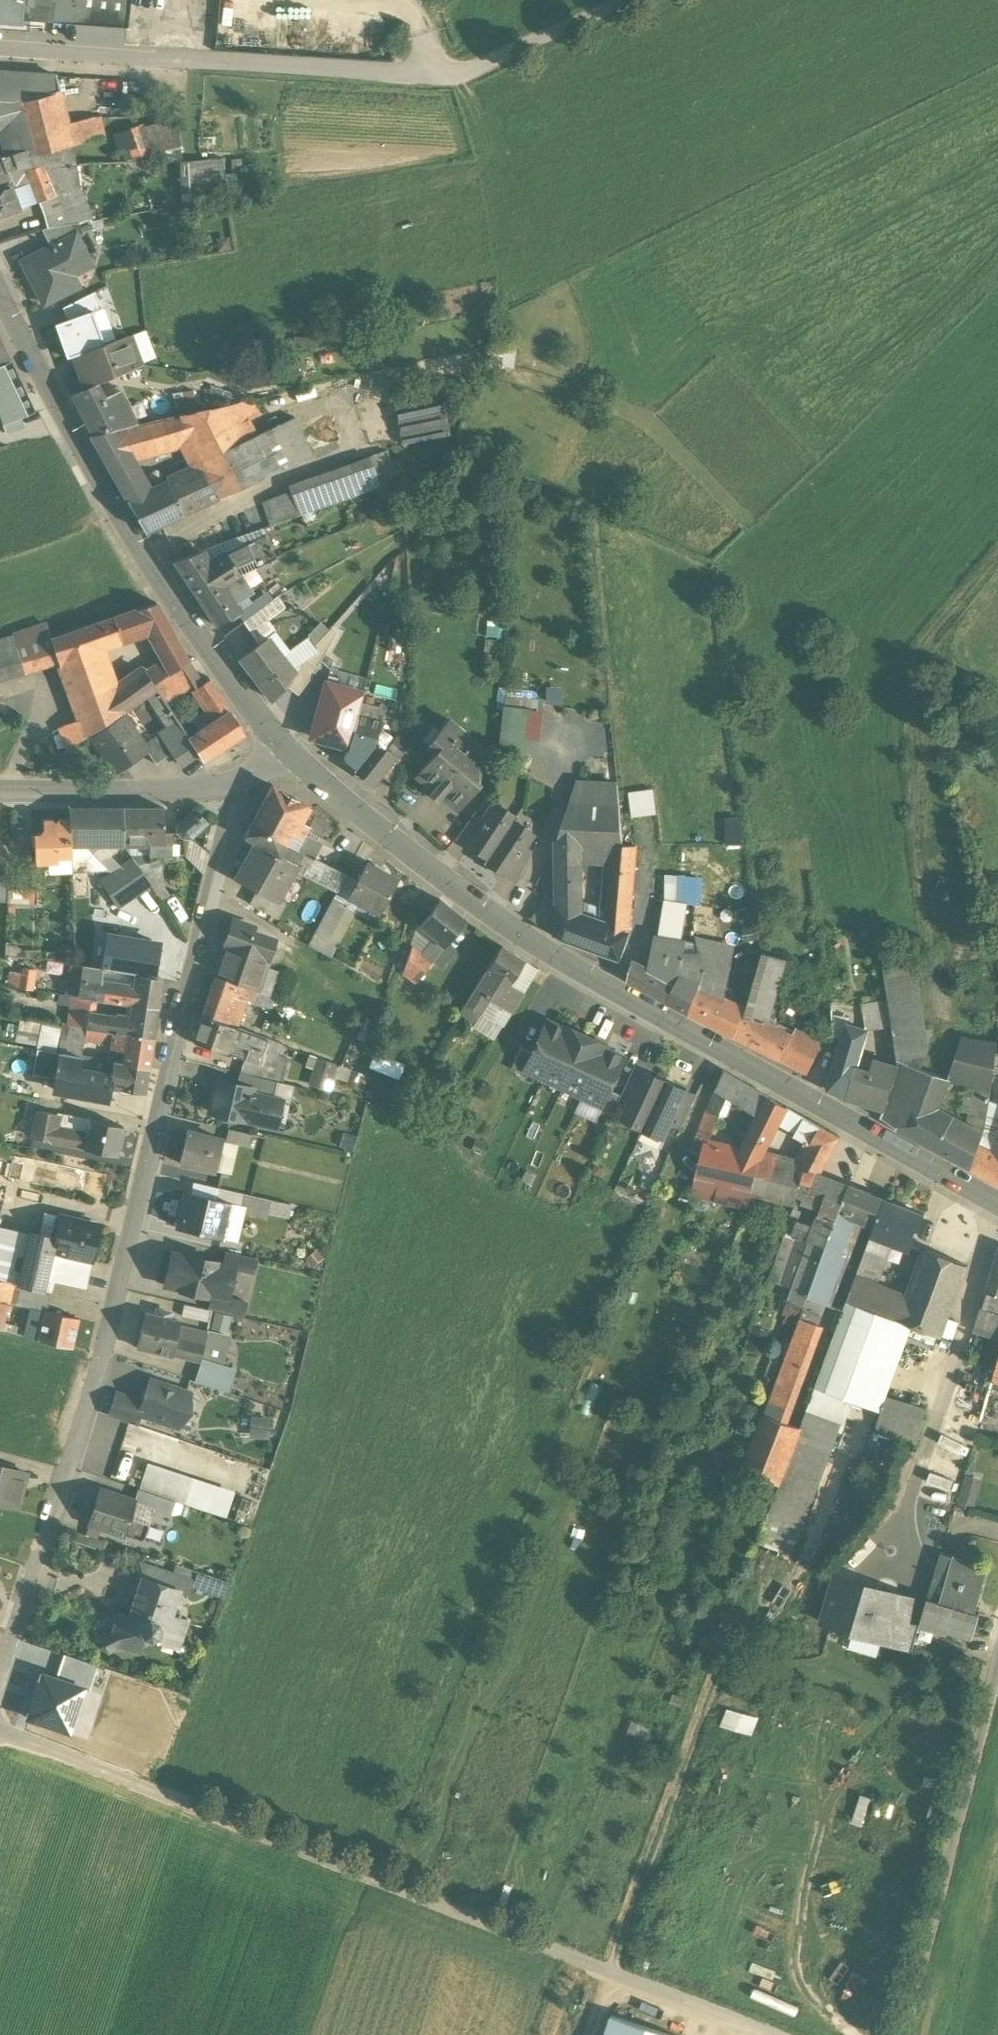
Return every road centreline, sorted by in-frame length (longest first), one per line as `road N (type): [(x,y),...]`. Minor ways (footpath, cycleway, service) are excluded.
road 1 (residential): [(240,786),(92,1409),(0,1680)]
road 2 (tertiary): [(997,1211),(548,959),(443,886),(299,762)]
road 3 (track): [(769,2034),(0,1729)]
road 4 (track): [(635,0),(449,79),(0,52)]
road 5 (track): [(943,948),(929,837),(927,673),(997,582)]
road 6 (residential): [(997,1669),(903,2034)]
road 7 (tertiary): [(299,762),(208,650),(117,503)]
road 8 (tertiary): [(0,281),(117,503)]
road 9 (tertiary): [(240,786),(197,794),(0,789)]
road 10 (track): [(427,78),(421,32),(408,11),(334,0)]

